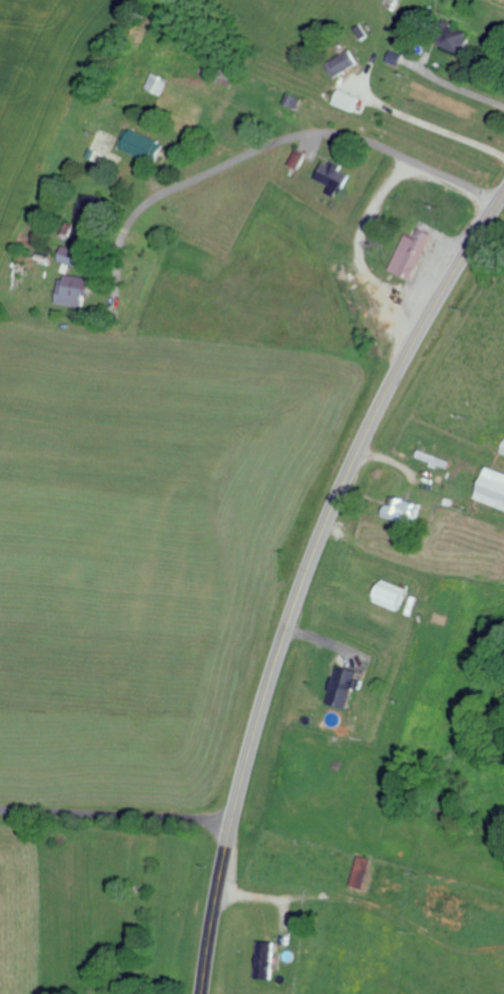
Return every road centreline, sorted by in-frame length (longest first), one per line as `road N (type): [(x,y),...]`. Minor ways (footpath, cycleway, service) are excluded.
road 1 (primary): [(202,993),(230,824),(308,567),(403,358),(503,191)]
road 2 (residential): [(498,200),(366,142),(296,135),(145,206),(124,239),(119,294)]
road 3 (residential): [(0,810),(230,824)]

